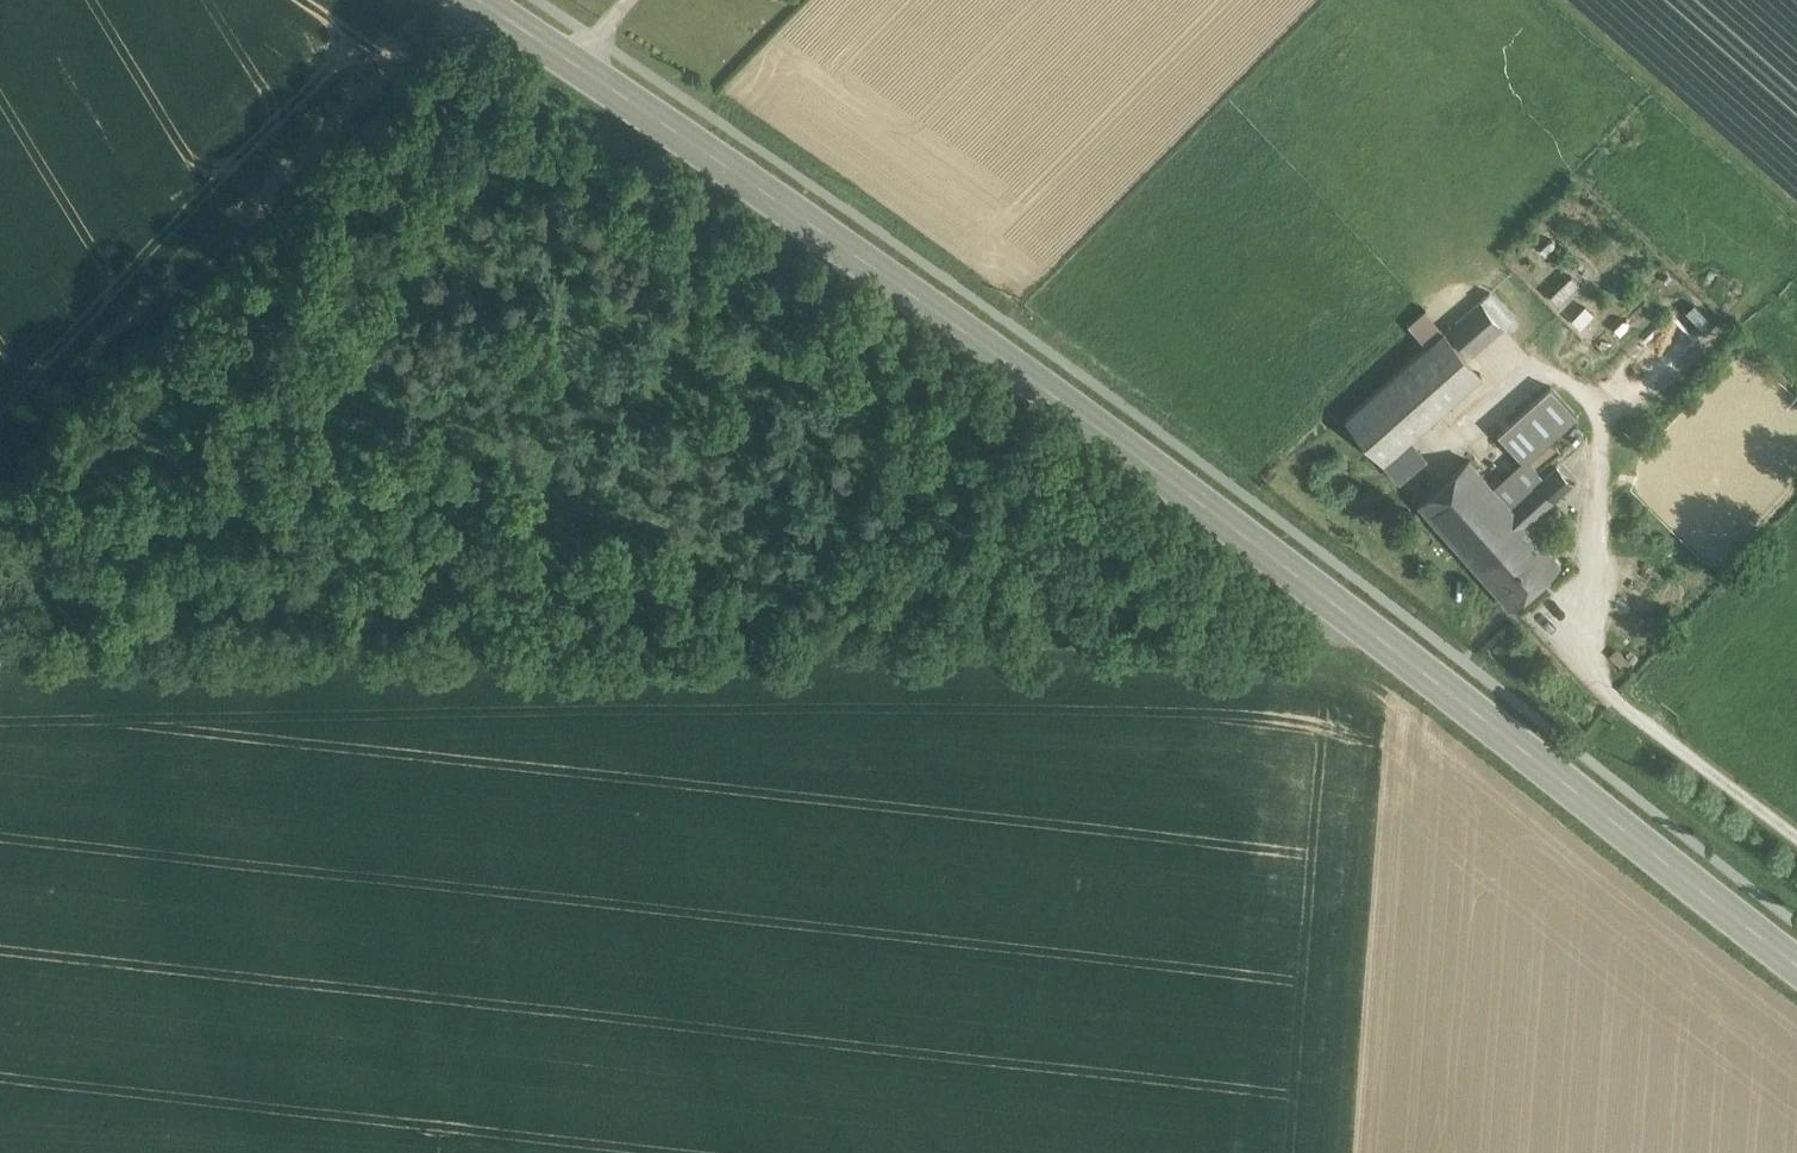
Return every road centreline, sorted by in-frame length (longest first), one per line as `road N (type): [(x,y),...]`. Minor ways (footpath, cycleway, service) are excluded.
road 1 (primary): [(1796,966),(1135,452),(478,0)]

